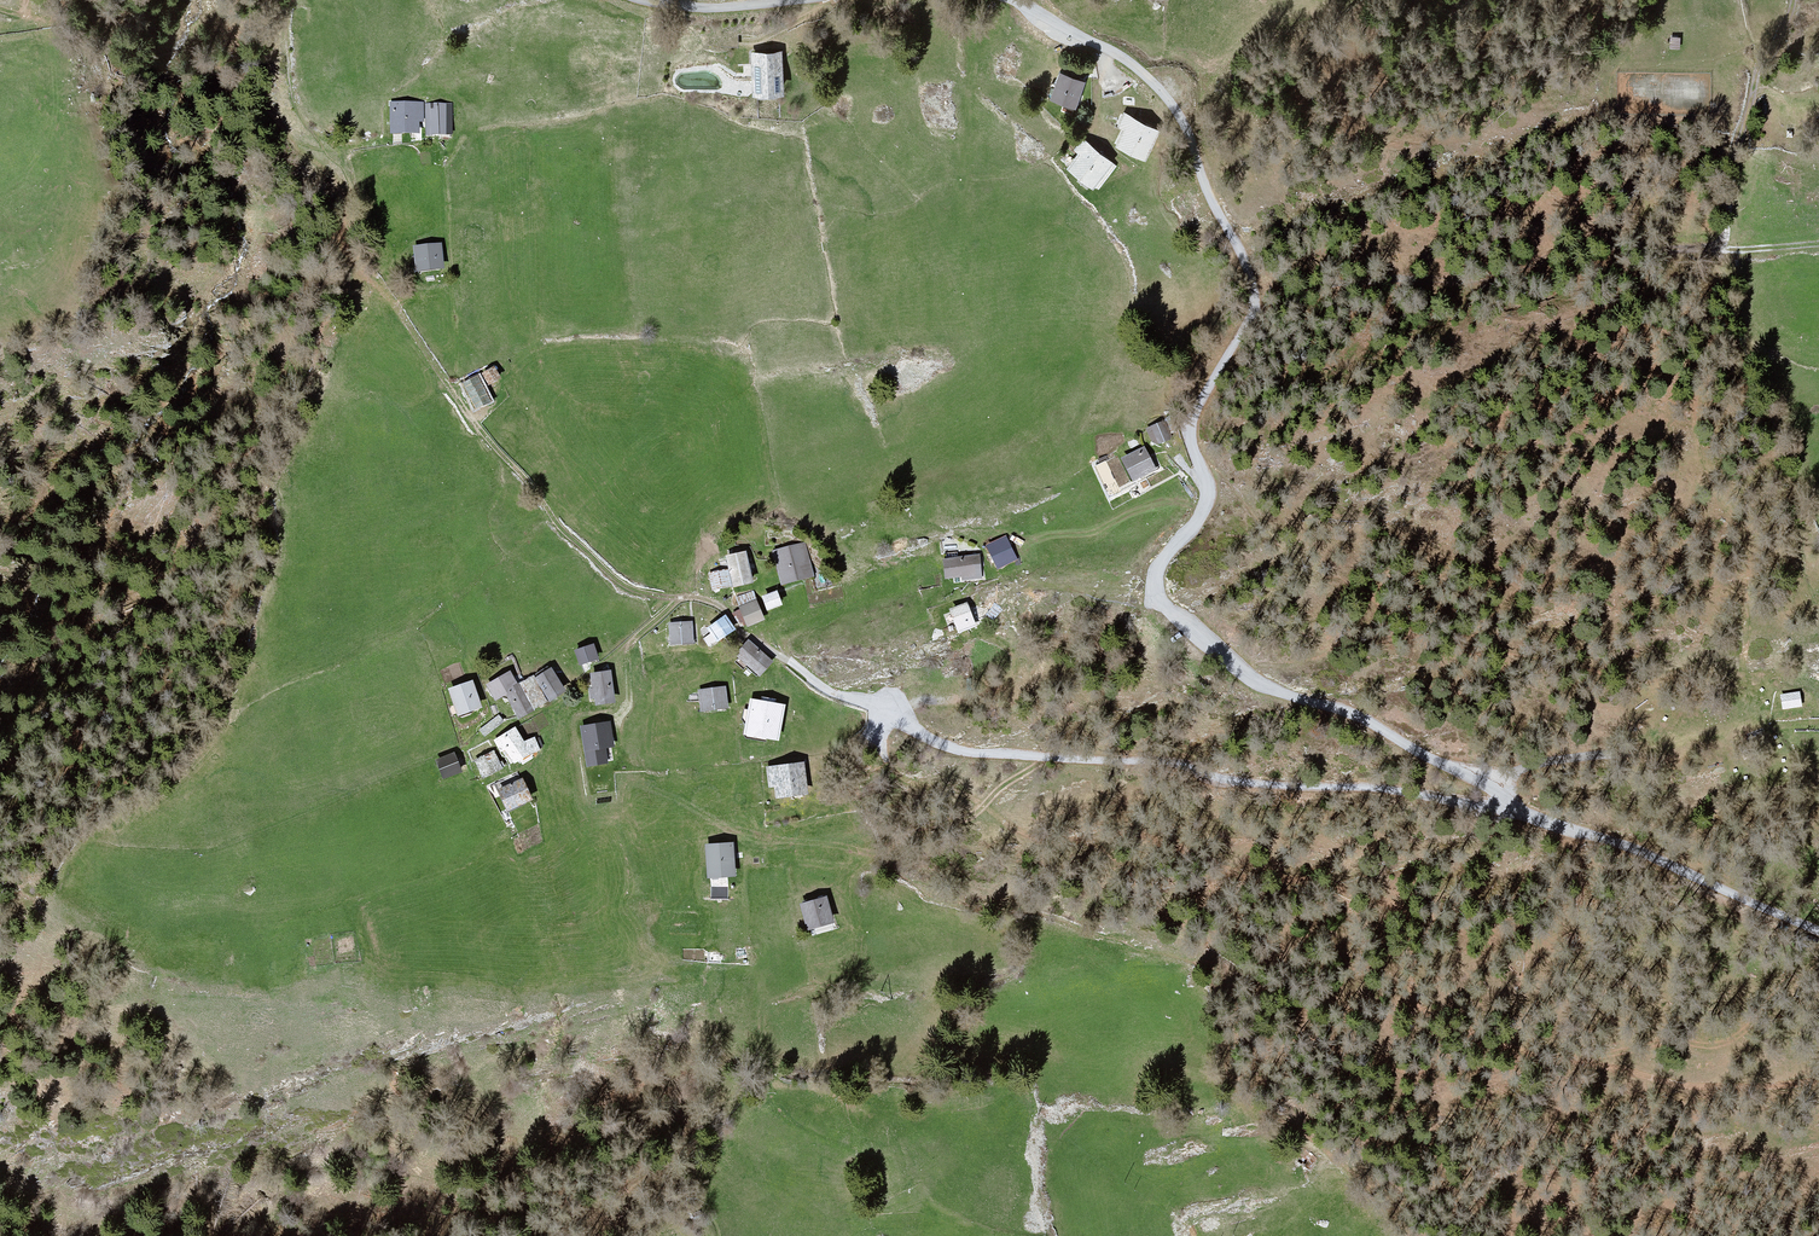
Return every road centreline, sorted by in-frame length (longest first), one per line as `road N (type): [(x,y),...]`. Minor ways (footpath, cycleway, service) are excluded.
road 1 (unclassified): [(1527,816),(1379,733),(1261,687),(1155,596),(1159,568),(1203,515),(1211,487),(1192,438),(1242,330),(1247,280),(1182,119),(1155,84),(1108,49),(1001,0)]
road 2 (residential): [(1527,816),(1137,764),(969,752),(825,689),(778,655)]
road 3 (track): [(373,276),(480,430),(585,553),(624,587),(719,608),(778,655)]
road 4 (track): [(1243,321),(1343,287),(1491,280),(1725,248)]
road 5 (track): [(1054,757),(952,822),(750,848)]
road 6 (track): [(373,276),(343,255),(330,190),(289,144),(241,64),(237,0)]
road 7 (unclassified): [(1818,935),(1527,816)]
road 8 (track): [(1477,788),(1532,767),(1750,722)]
road 9 (track): [(1725,248),(1757,69),(1775,49),(1793,0)]
road 10 (unclassified): [(839,0),(737,15),(637,0)]
road 11 (track): [(678,599),(635,638),(629,706)]

